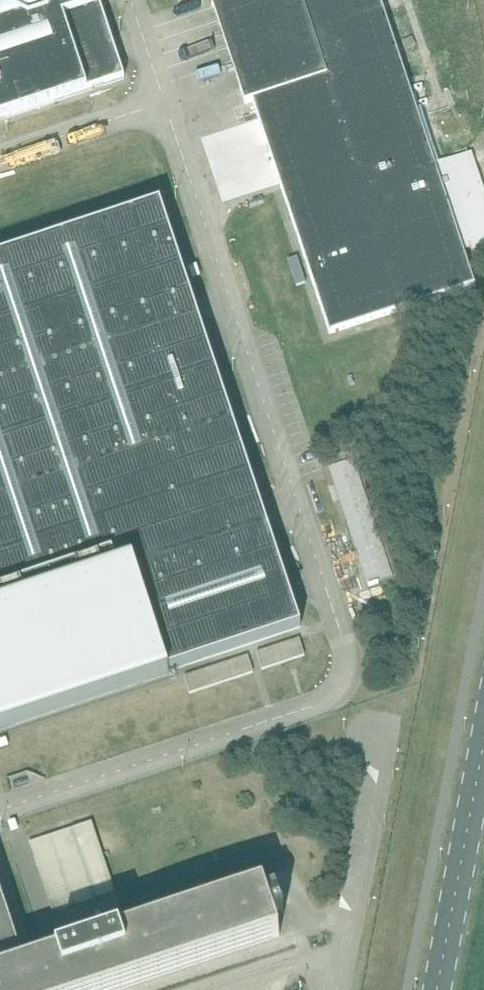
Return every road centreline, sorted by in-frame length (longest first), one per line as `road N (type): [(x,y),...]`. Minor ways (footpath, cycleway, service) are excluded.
road 1 (unclassified): [(437,989),(483,742)]

